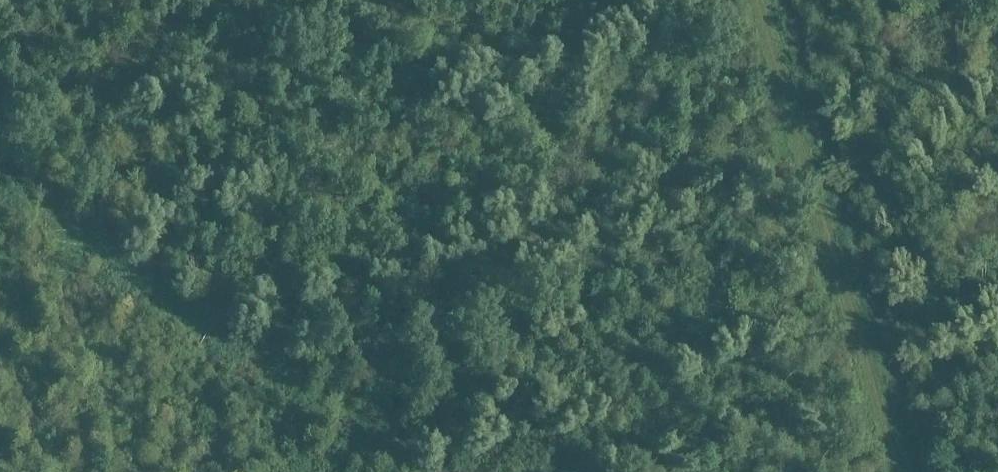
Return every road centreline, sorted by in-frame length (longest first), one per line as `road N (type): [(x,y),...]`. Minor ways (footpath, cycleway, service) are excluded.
road 1 (track): [(774,0),(913,471)]

